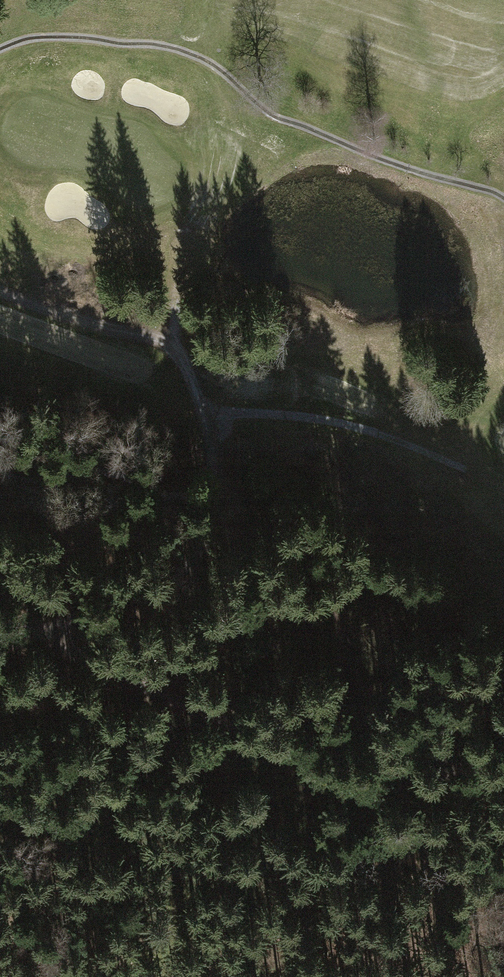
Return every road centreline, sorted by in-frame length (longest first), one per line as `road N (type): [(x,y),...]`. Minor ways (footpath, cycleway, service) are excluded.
road 1 (track): [(38,634),(339,769),(424,779),(503,762)]
road 2 (track): [(0,620),(38,634),(163,581),(200,548),(216,494)]
road 3 (track): [(201,409),(341,423),(465,468)]
road 4 (track): [(0,293),(152,339),(180,355)]
road 5 (track): [(201,409),(180,355),(172,266)]

